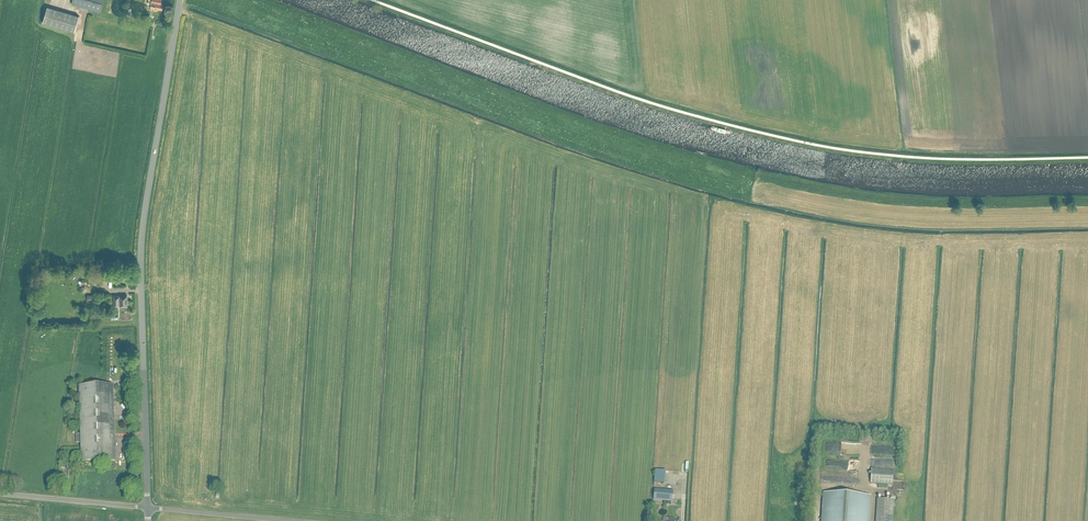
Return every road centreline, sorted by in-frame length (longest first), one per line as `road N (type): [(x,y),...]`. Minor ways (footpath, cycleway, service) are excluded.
road 1 (unclassified): [(147,508),(140,254),(179,0)]
road 2 (track): [(756,173),(900,198),(1087,198)]
road 3 (unclassified): [(147,508),(0,494)]
road 4 (unclassified): [(147,508),(286,520)]

